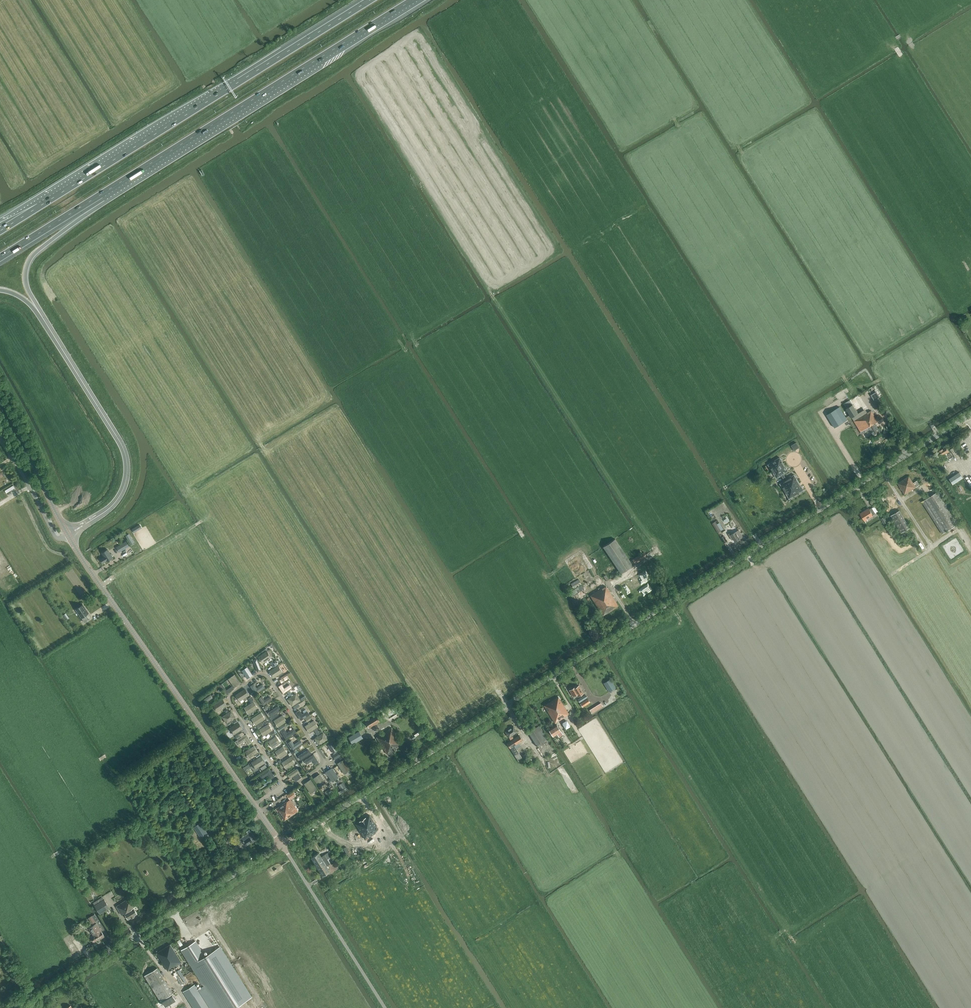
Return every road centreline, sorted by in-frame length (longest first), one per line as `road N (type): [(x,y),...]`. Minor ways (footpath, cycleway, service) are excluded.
road 1 (tertiary): [(283,845),(970,415)]
road 2 (motorway): [(370,0),(7,227)]
road 3 (motorway): [(101,197),(416,0)]
road 4 (tertiary): [(68,535),(259,811)]
road 5 (tertiary): [(22,1007),(283,845)]
road 6 (motorway): [(68,535),(115,503),(127,464),(40,313)]
road 7 (unclassified): [(384,1007),(283,845)]
road 8 (residential): [(287,789),(322,767),(322,758),(271,679),(255,677)]
road 9 (motorway): [(40,313),(27,285),(29,262),(101,197)]
road 10 (tertiary): [(0,404),(68,535)]
road 11 (residential): [(255,677),(230,695),(232,705),(287,789)]

